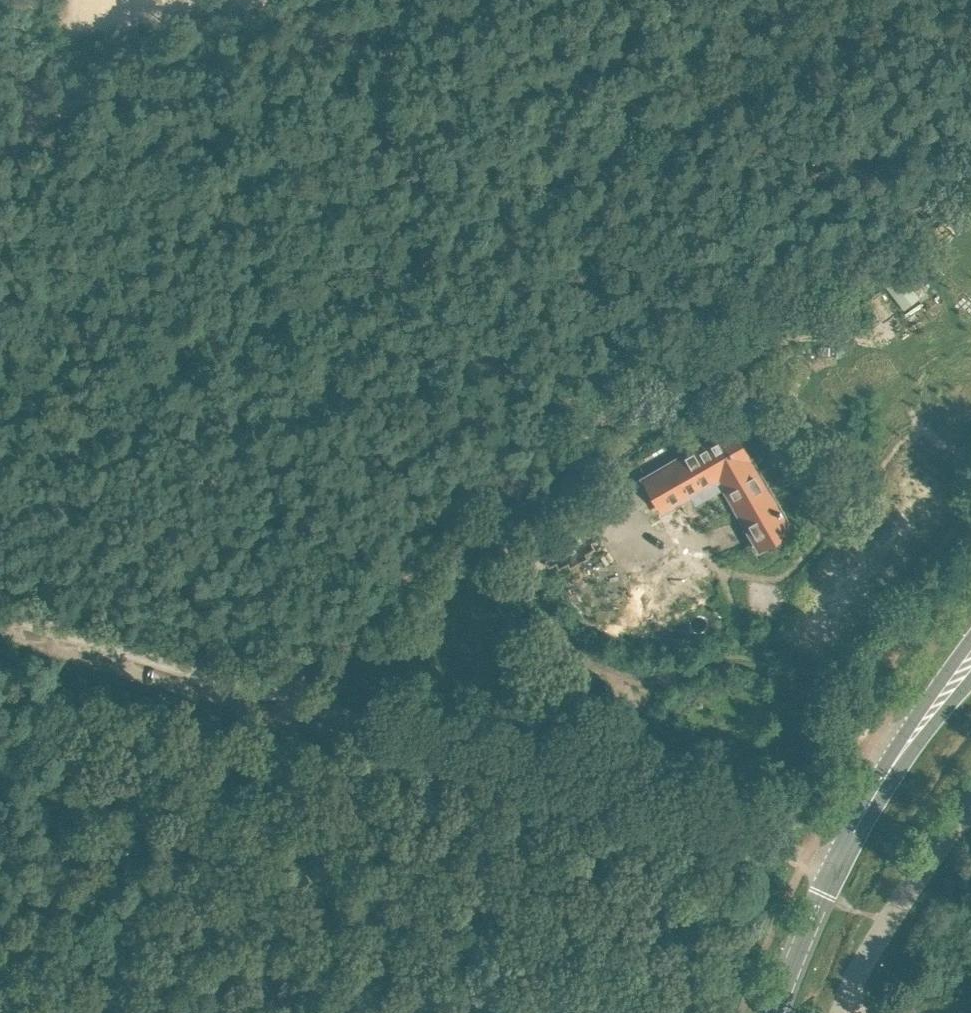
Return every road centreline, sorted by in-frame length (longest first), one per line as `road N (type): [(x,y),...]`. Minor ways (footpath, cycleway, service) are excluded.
road 1 (track): [(258,687),(970,152)]
road 2 (unclassified): [(834,869),(0,612)]
road 3 (unclassified): [(846,1012),(865,965),(970,807)]
road 4 (secondary): [(834,869),(915,732)]
road 5 (secondary): [(775,1012),(834,869)]

